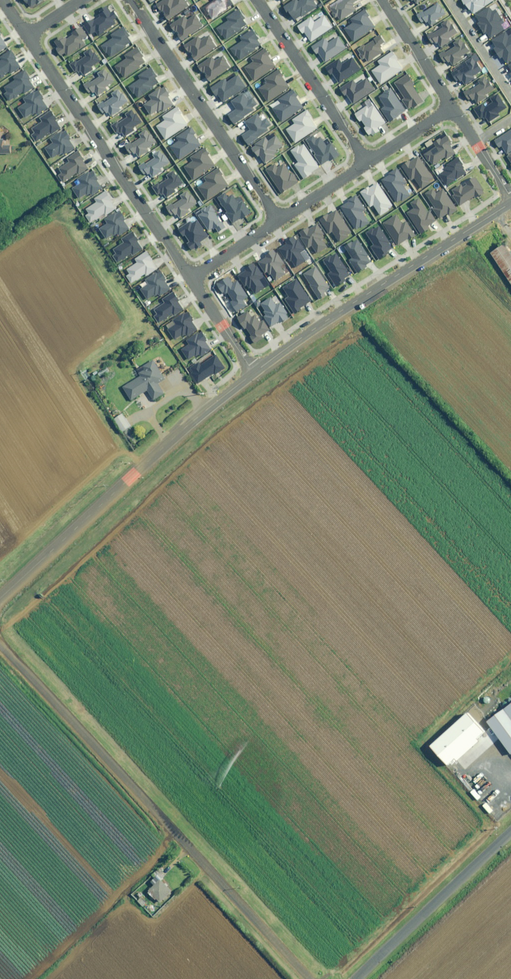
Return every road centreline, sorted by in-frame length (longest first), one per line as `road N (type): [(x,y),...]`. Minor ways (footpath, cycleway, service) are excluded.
road 1 (unclassified): [(0,651),(317,978)]
road 2 (tertiary): [(0,594),(253,372)]
road 3 (tertiary): [(253,372),(510,201)]
road 4 (residential): [(26,35),(189,278)]
road 5 (residential): [(125,0),(279,220)]
road 6 (unclassified): [(353,978),(510,830)]
road 7 (residential): [(365,165),(254,0)]
road 8 (residential): [(383,0),(453,108)]

